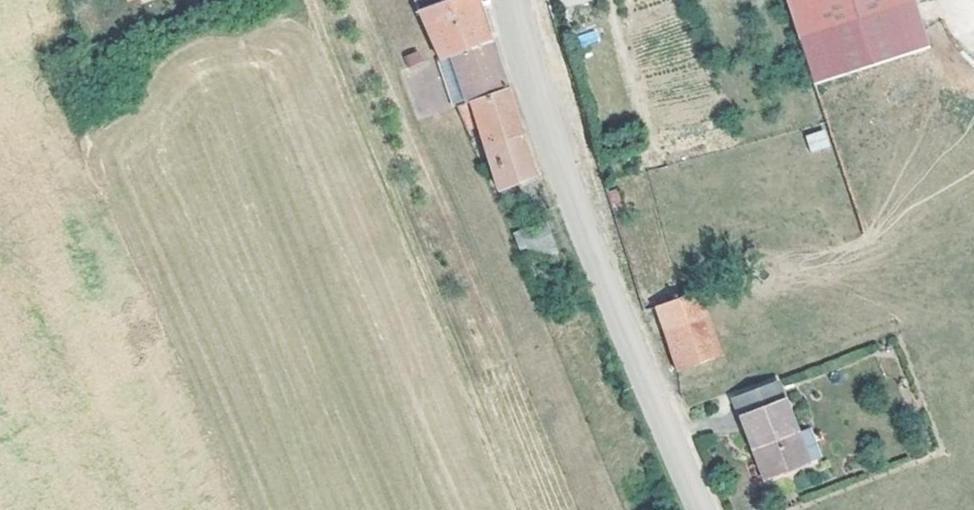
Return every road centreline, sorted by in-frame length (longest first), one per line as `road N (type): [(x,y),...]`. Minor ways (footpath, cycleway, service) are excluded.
road 1 (residential): [(0,313),(177,241),(229,250),(248,269),(335,509)]
road 2 (tertiary): [(666,422),(573,187),(514,0)]
road 3 (residential): [(465,509),(666,422)]

